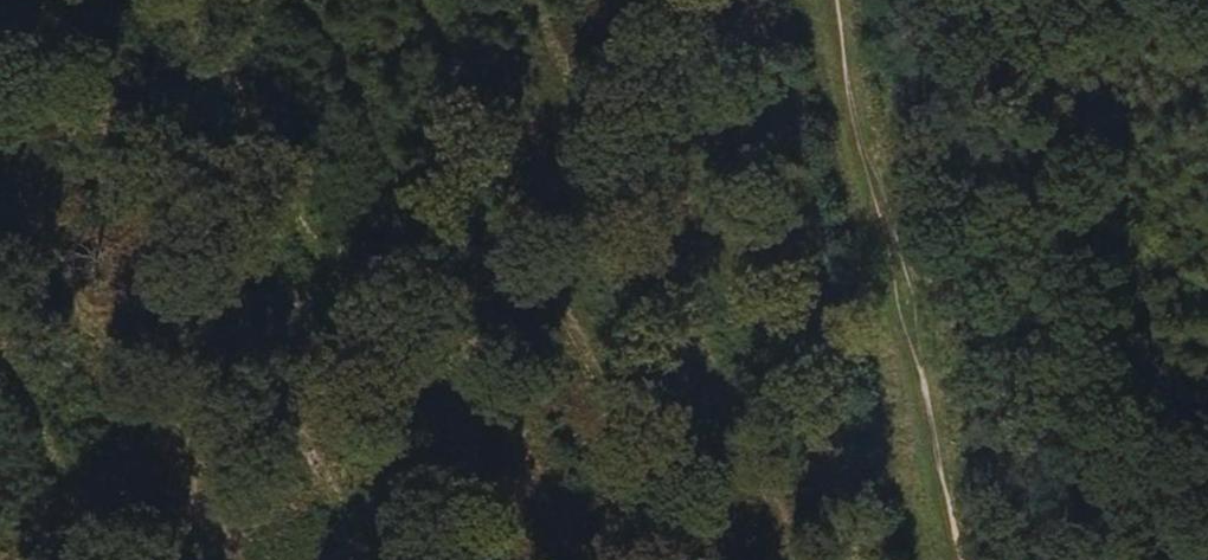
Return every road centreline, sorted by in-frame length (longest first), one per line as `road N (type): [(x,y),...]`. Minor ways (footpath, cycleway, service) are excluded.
road 1 (track): [(963,559),(933,413),(819,0)]

